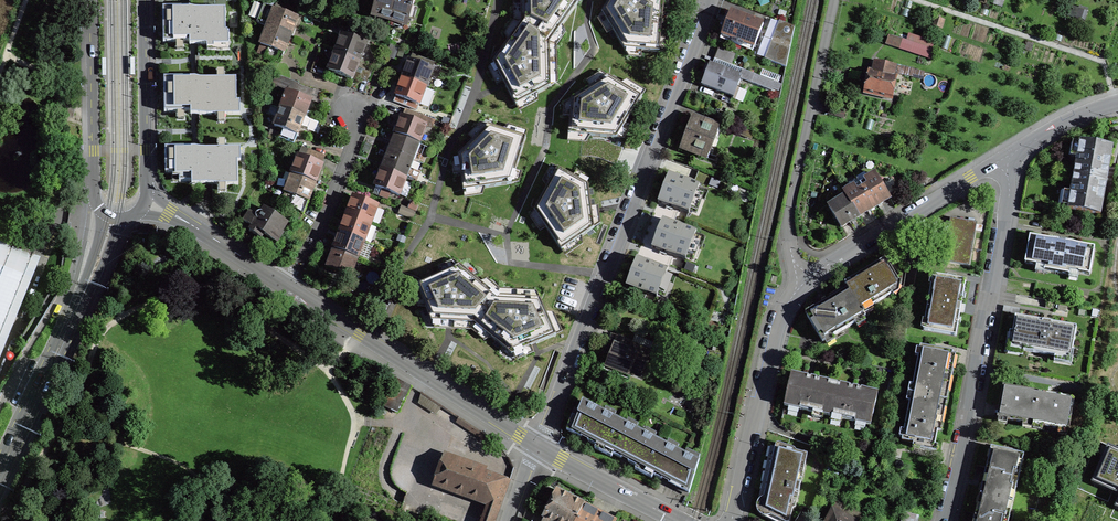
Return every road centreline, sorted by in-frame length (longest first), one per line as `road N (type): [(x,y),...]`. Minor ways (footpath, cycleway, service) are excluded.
road 1 (residential): [(729,520),(791,283),(1000,160)]
road 2 (residential): [(710,0),(541,448)]
road 3 (residential): [(944,520),(1009,187),(1000,160)]
road 4 (tertiary): [(541,448),(283,285)]
road 5 (secondary): [(0,472),(113,218)]
road 6 (secondary): [(91,0),(95,187),(97,203),(113,218)]
road 7 (secondary): [(144,203),(142,0)]
road 8 (residential): [(283,285),(328,208),(352,143),(353,109)]
road 9 (tertiary): [(283,285),(144,203)]
road 10 (tertiary): [(677,520),(541,448)]
road 11 (residential): [(1000,160),(1117,103)]

